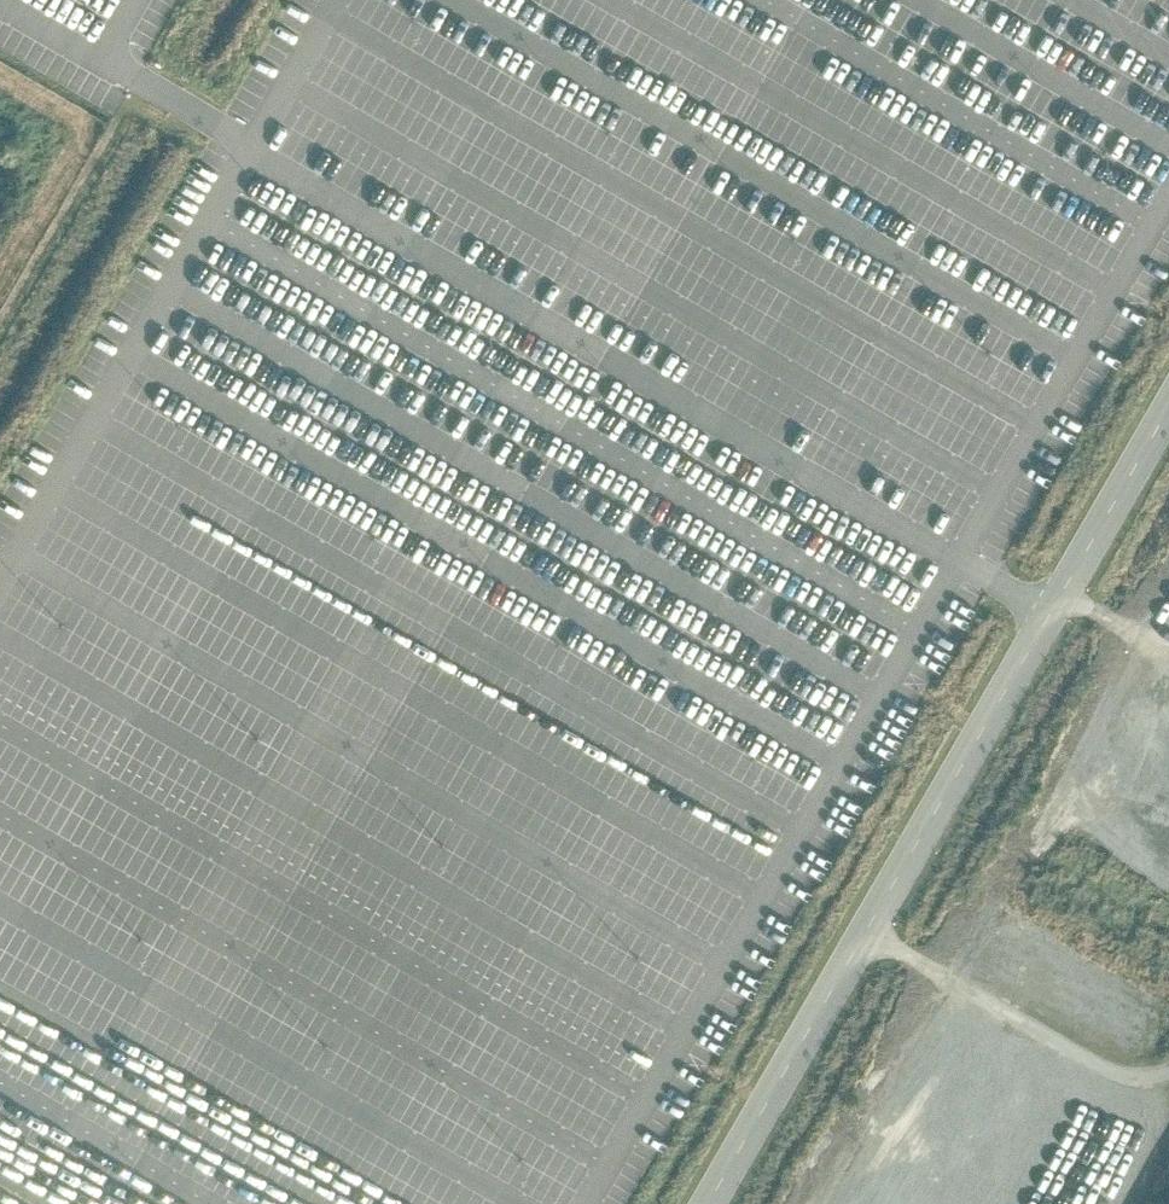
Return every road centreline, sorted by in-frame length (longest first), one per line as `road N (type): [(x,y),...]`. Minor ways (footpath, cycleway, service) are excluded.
road 1 (residential): [(707,1203),(1168,409)]
road 2 (track): [(865,932),(1114,1073),(1144,1078),(1168,1070)]
road 3 (track): [(0,294),(73,168),(74,135),(57,107),(0,68)]

